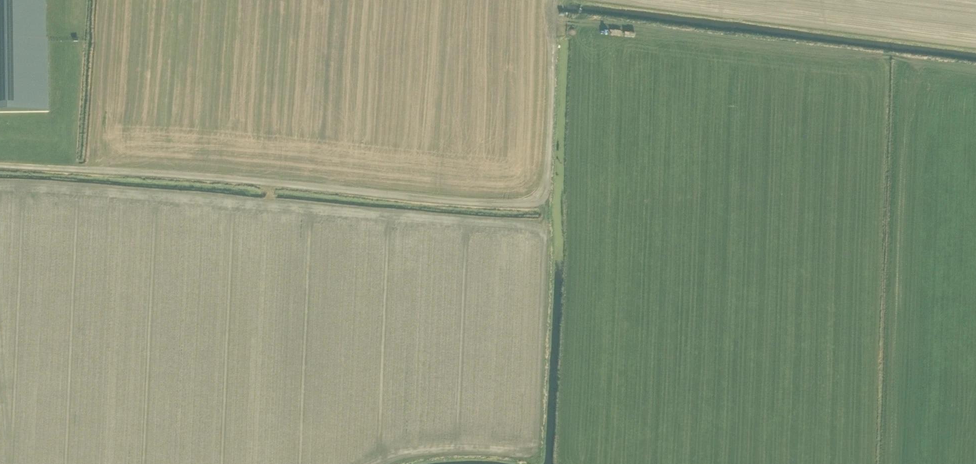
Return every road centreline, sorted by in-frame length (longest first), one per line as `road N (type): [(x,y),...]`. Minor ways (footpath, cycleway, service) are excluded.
road 1 (track): [(0,165),(533,206),(548,194),(551,177),(557,0)]

